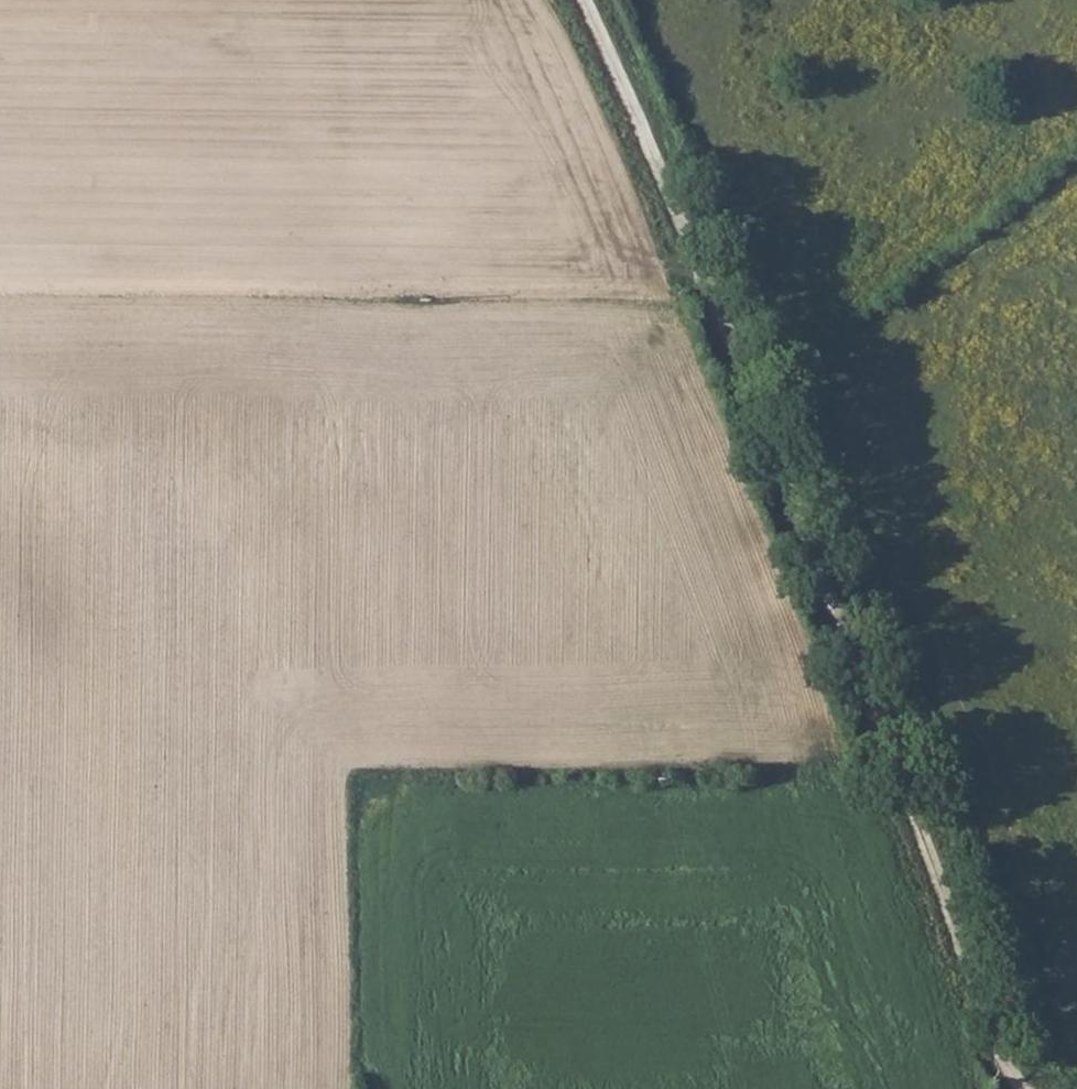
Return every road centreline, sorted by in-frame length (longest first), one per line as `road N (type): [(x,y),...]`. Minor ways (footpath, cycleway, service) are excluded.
road 1 (track): [(584,0),(1017,1088)]

